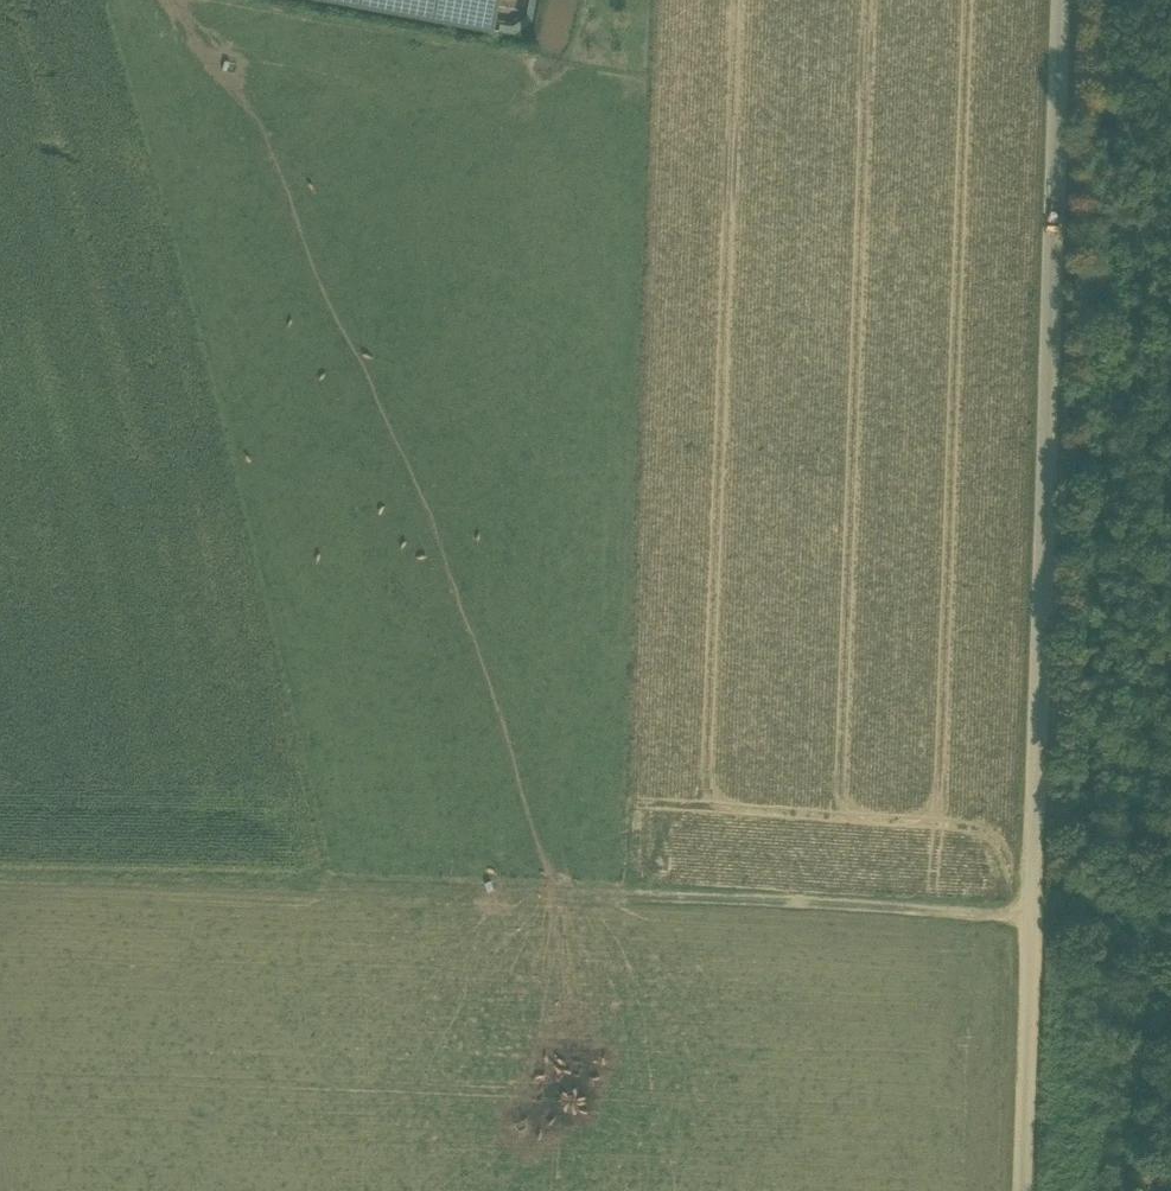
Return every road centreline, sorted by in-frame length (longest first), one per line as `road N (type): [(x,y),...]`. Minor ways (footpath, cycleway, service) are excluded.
road 1 (residential): [(1023,1190),(1061,0)]
road 2 (track): [(1032,909),(45,880)]

